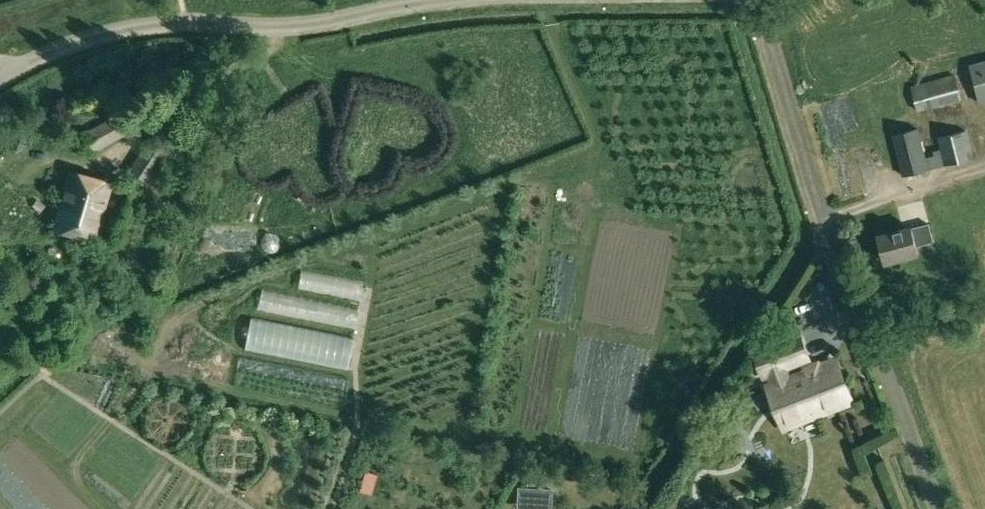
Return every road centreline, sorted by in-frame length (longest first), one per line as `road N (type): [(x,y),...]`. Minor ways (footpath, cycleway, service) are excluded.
road 1 (unclassified): [(822,218),(939,508)]
road 2 (unclassified): [(0,77),(137,28),(281,31)]
road 3 (track): [(749,0),(822,218)]
road 4 (track): [(281,31),(462,0)]

